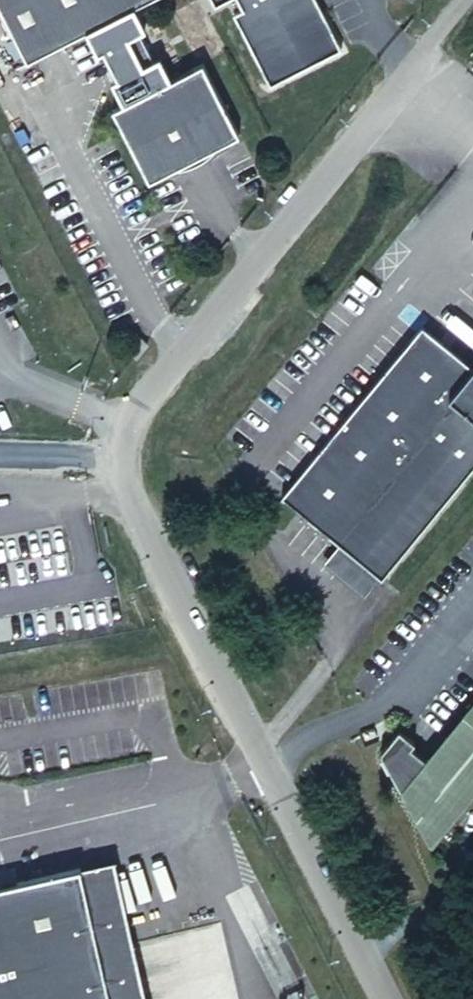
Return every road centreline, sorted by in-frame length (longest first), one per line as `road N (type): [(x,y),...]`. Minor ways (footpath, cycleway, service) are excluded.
road 1 (unclassified): [(380,998),(117,479),(117,450),(130,406),(458,0)]

